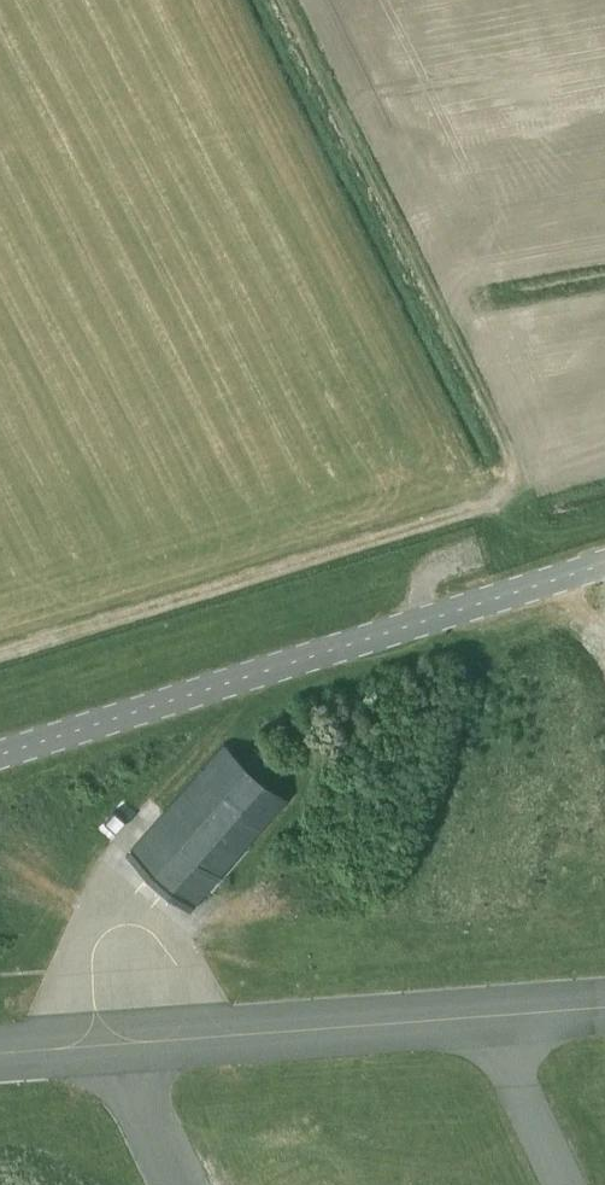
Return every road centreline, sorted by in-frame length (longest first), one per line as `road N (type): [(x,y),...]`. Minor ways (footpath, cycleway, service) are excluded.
road 1 (unclassified): [(604,563),(0,754)]
road 2 (track): [(504,500),(0,654)]
road 3 (track): [(504,500),(514,482),(509,453),(436,307)]
road 4 (track): [(604,523),(540,534),(489,505)]

